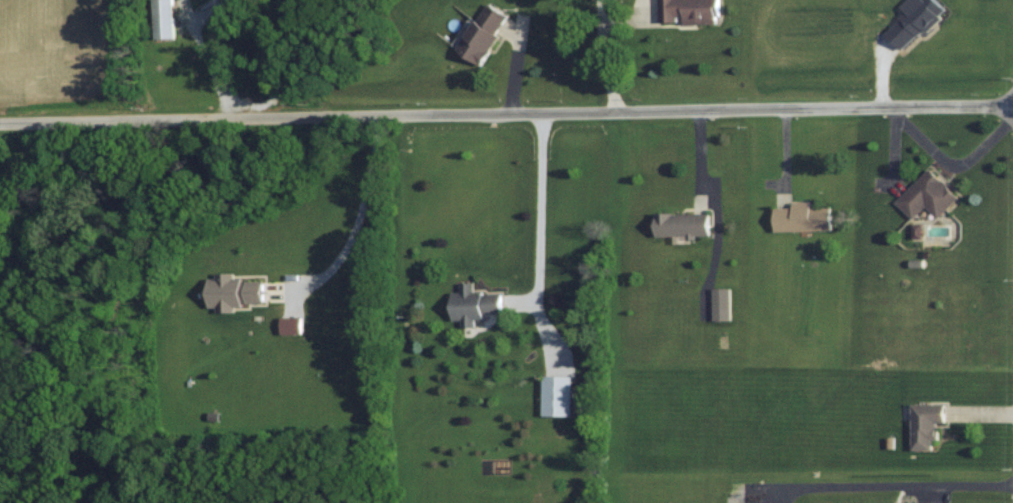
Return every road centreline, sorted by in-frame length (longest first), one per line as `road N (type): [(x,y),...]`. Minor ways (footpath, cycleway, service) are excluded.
road 1 (residential): [(217,118),(1012,104)]
road 2 (residential): [(0,125),(217,118)]

